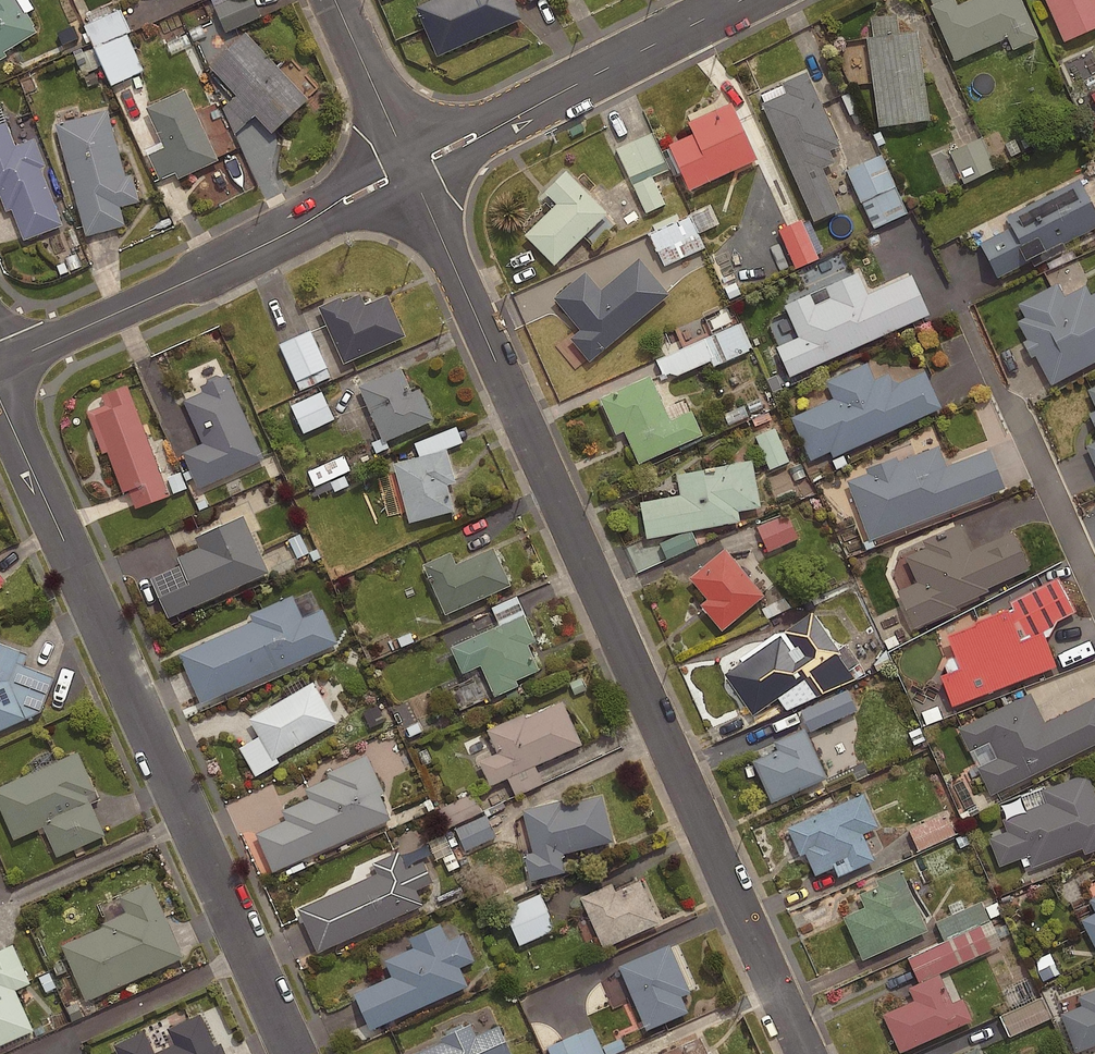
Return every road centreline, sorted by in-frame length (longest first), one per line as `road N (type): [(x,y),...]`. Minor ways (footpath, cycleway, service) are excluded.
road 1 (residential): [(409,170),(806,1053)]
road 2 (residential): [(0,401),(296,1053)]
road 3 (residential): [(0,366),(409,170)]
road 4 (residential): [(409,170),(741,0)]
road 5 (residential): [(334,0),(409,170)]

